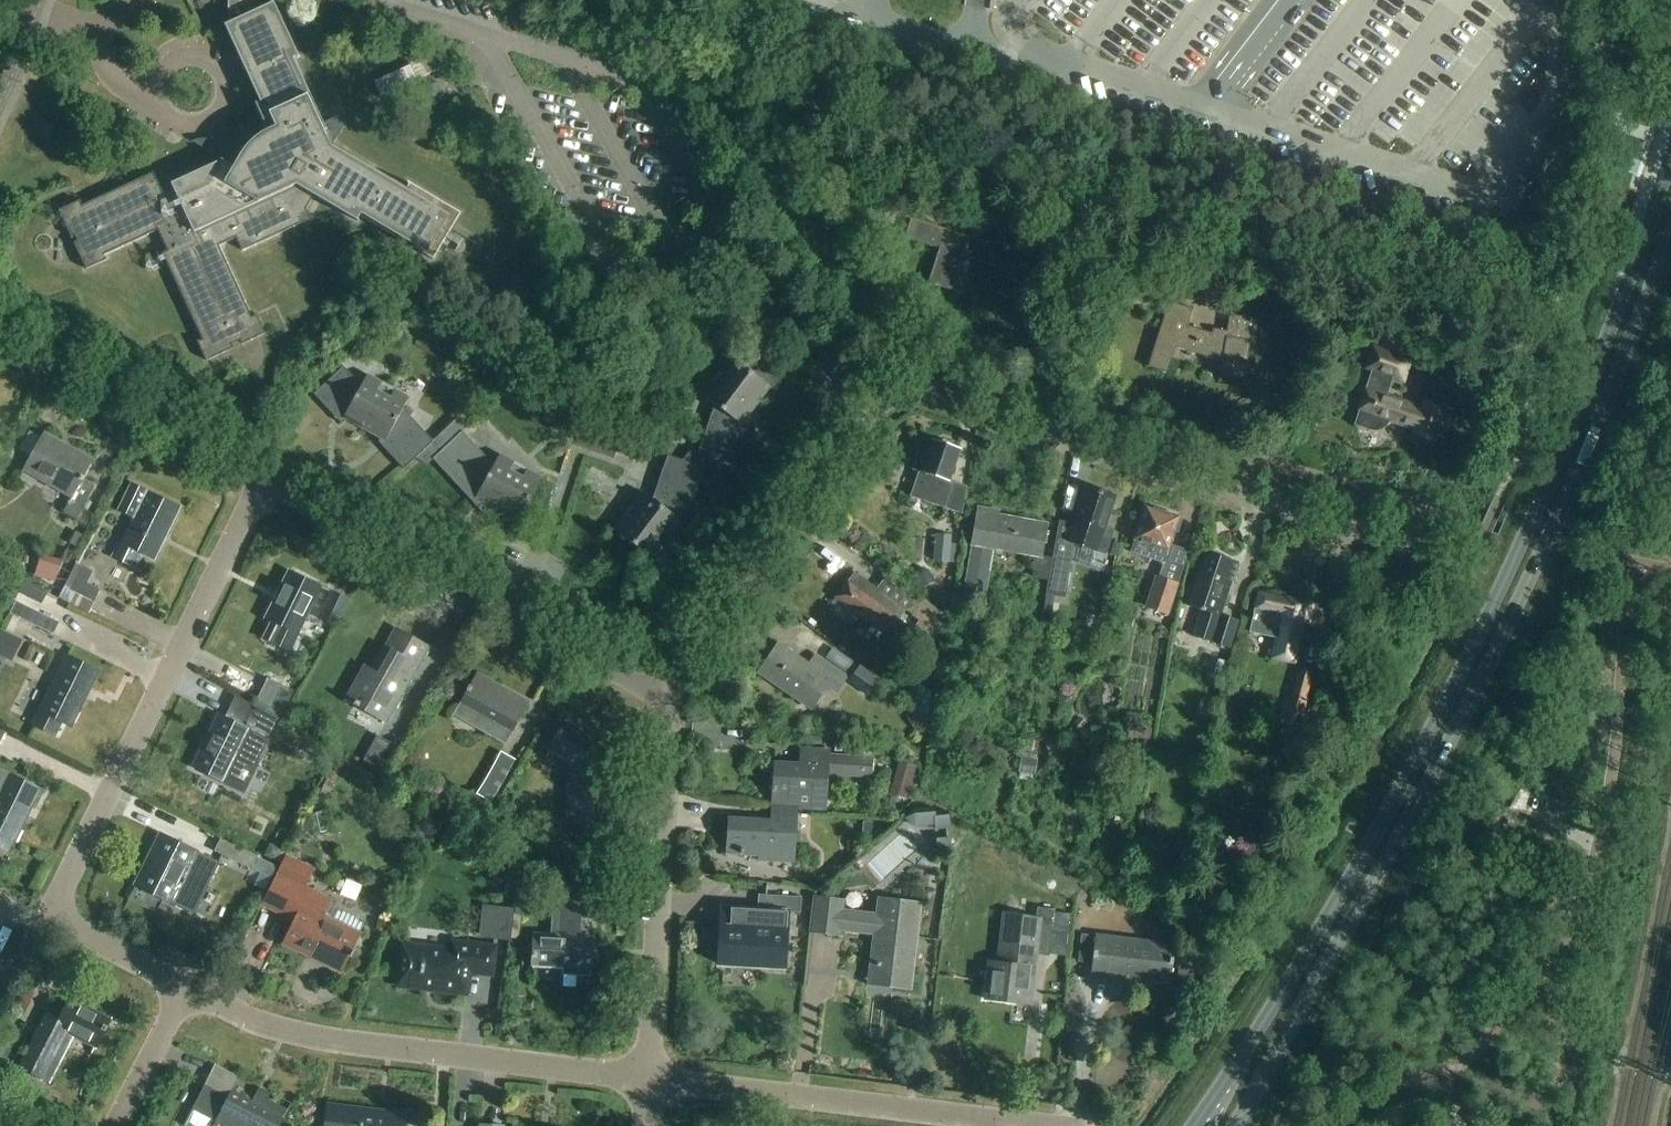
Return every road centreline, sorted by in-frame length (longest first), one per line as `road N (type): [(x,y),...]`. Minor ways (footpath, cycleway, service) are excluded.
road 1 (residential): [(916,389),(905,359),(724,117),(716,93),(754,95),(1547,342)]
road 2 (primary): [(1670,159),(1599,357),(1468,657),(1318,931),(1192,1125)]
road 3 (primary): [(1234,1125),(1487,673),(1670,239)]
road 4 (residential): [(265,478),(56,902),(65,924),(183,991)]
road 5 (residential): [(183,991),(313,1040),(647,1080)]
road 6 (residential): [(916,389),(1367,538)]
road 7 (residential): [(265,478),(641,688),(672,696)]
road 8 (residential): [(672,696),(682,662),(881,405),(916,389)]
road 9 (residential): [(647,1080),(672,696)]
road 10 (residential): [(647,1080),(1000,1125)]
road 11 (residential): [(0,331),(265,478)]
road 12 (residential): [(113,1125),(183,991)]

